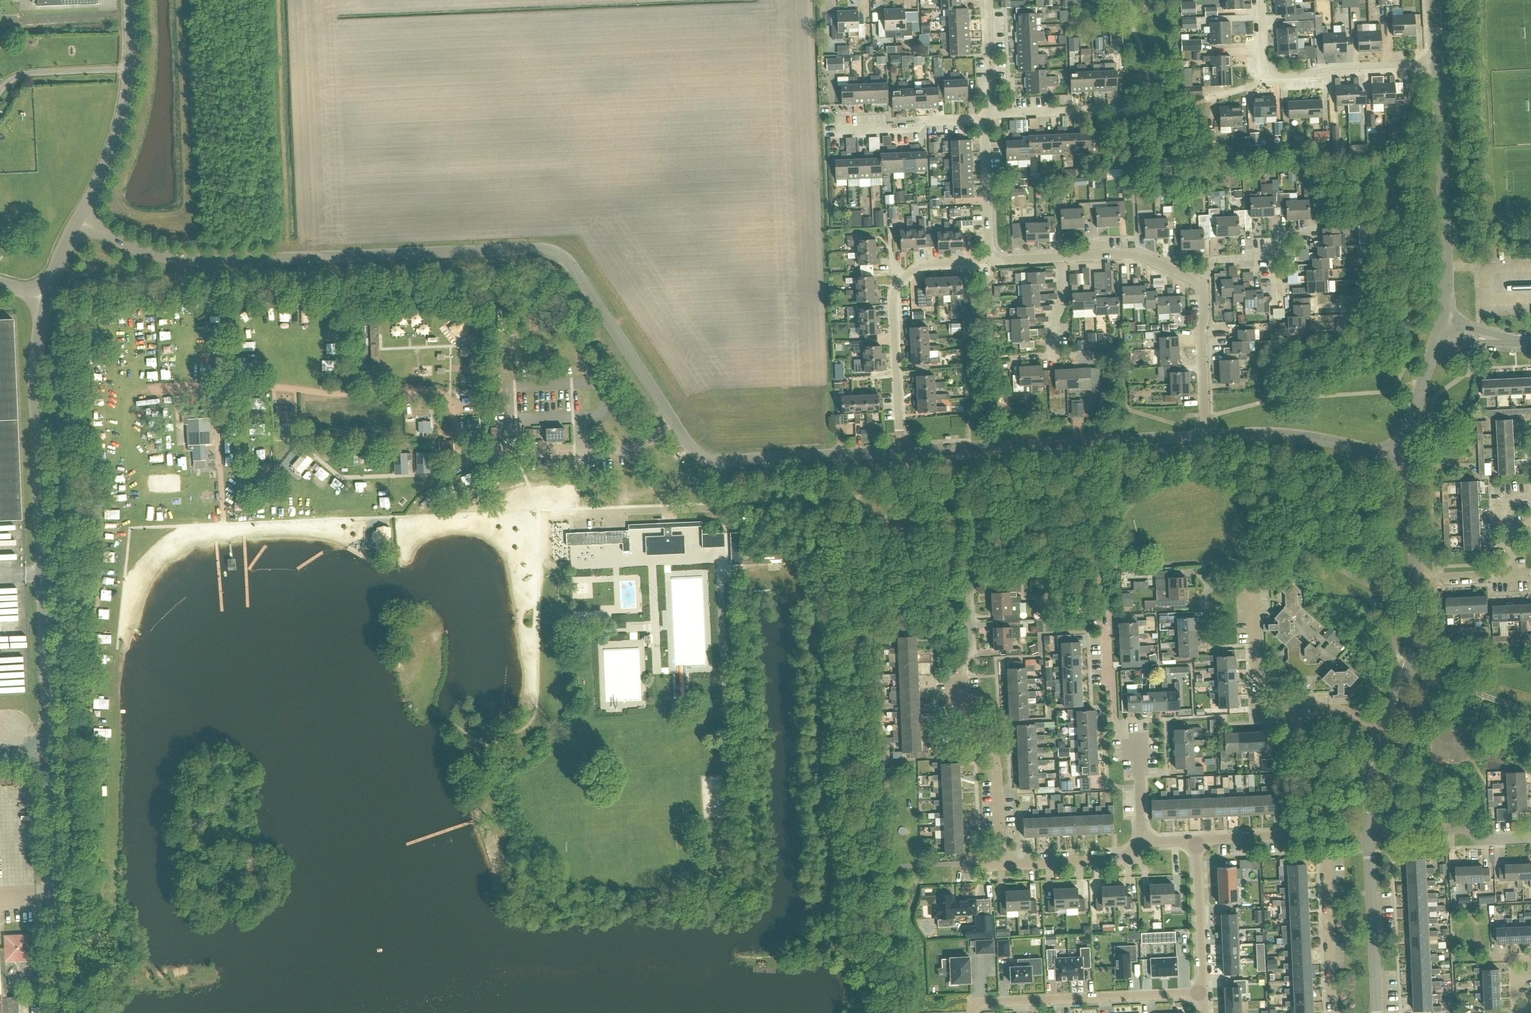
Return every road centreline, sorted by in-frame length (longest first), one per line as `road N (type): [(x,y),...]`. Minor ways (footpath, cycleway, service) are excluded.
road 1 (unclassified): [(901,450),(723,460),(697,453),(578,274),(555,252),(197,261),(146,251),(79,221)]
road 2 (unclassified): [(52,748),(35,353),(46,296)]
road 3 (unclassified): [(1204,435),(901,450)]
road 4 (residential): [(1000,865),(996,761),(965,710),(970,586)]
road 5 (residential): [(901,450),(892,288),(921,264),(989,259)]
road 6 (unclassified): [(63,1012),(52,748)]
road 7 (unclassified): [(1445,328),(1437,64)]
road 8 (residential): [(1437,64),(1263,78),(1261,0)]
road 9 (residential): [(1385,728),(1347,712),(1264,712),(1257,704),(1253,587)]
road 10 (residential): [(1204,994),(973,1004)]
road 11 (unclassified): [(79,221),(121,124),(132,72),(129,0)]
road 12 (residential): [(1142,840),(1138,752),(1115,726),(1106,619)]
road 13 (unclassified): [(1408,454),(1275,431),(1204,435)]
road 14 (tertiary): [(1377,1012),(1367,832)]
road 15 (residential): [(1332,1012),(1323,835)]
road 16 (residential): [(1530,837),(1486,839),(1460,828),(1367,832)]
road 17 (residential): [(1416,581),(1512,576),(1510,532),(1530,531)]
road 18 (tertiary): [(1385,728),(1418,643),(1416,581)]
road 19 (residential): [(1198,841),(1204,994)]
road 20 (residential): [(1000,865),(1116,861),(1142,840)]
road 21 (residential): [(1204,435),(1203,286)]
road 22 (residential): [(1203,286),(1147,257),(1063,257)]
road 23 (residential): [(985,120),(841,131)]
road 24 (residential): [(985,120),(989,259)]
road 25 (residential): [(992,113),(1124,108)]
road 26 (tertiary): [(1408,454),(1416,402),(1445,328)]
road 27 (tertiary): [(1416,581),(1408,454)]
road 28 (residential): [(1203,286),(1213,261),(1268,259),(1277,271),(1279,301)]
road 29 (residential): [(1198,841),(1323,835)]

